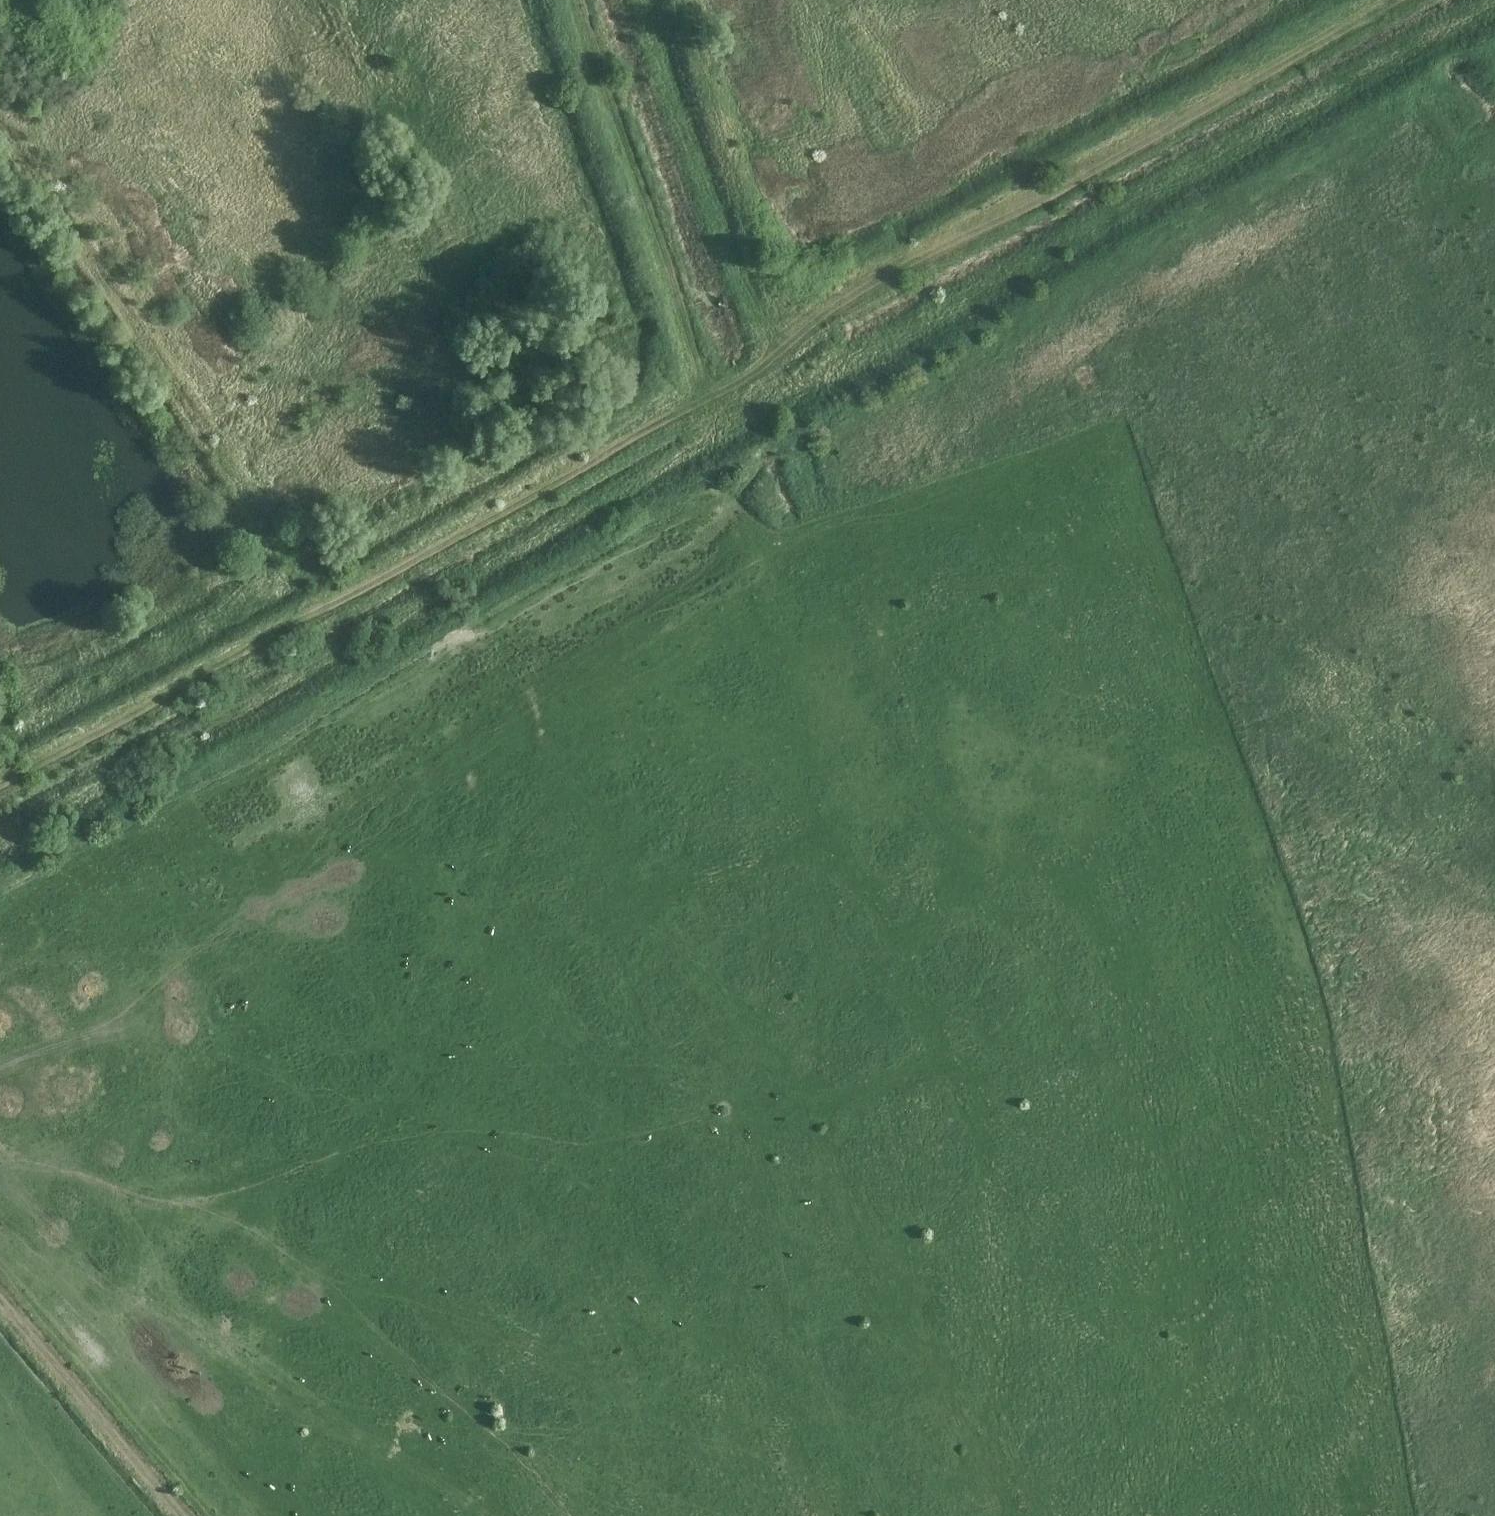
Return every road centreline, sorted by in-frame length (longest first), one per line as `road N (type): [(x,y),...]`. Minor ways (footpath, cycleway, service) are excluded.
road 1 (track): [(0,749),(1367,0)]
road 2 (track): [(583,0),(700,371)]
road 3 (track): [(183,1515),(0,1297)]

